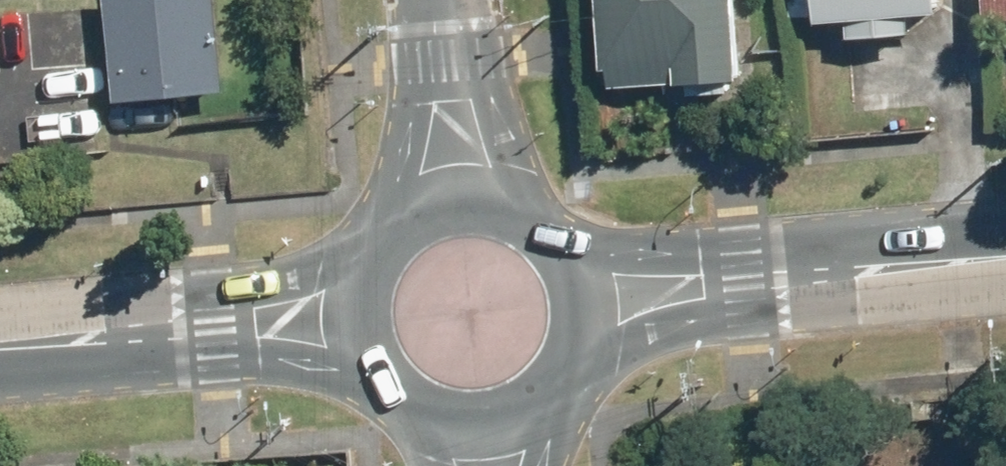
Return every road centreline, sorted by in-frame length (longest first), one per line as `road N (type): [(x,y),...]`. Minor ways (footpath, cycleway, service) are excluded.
road 1 (secondary): [(587,293),(1005,251)]
road 2 (secondary): [(0,341),(359,314)]
road 3 (tertiary): [(459,192),(439,0)]
road 4 (secondary): [(488,417),(451,416),(388,380),(359,314)]
road 5 (secondary): [(459,192),(495,193),(558,228),(587,293)]
road 6 (secondary): [(587,293),(573,361),(522,408),(488,417)]
road 7 (secondary): [(359,314),(375,247),(425,201),(459,192)]

